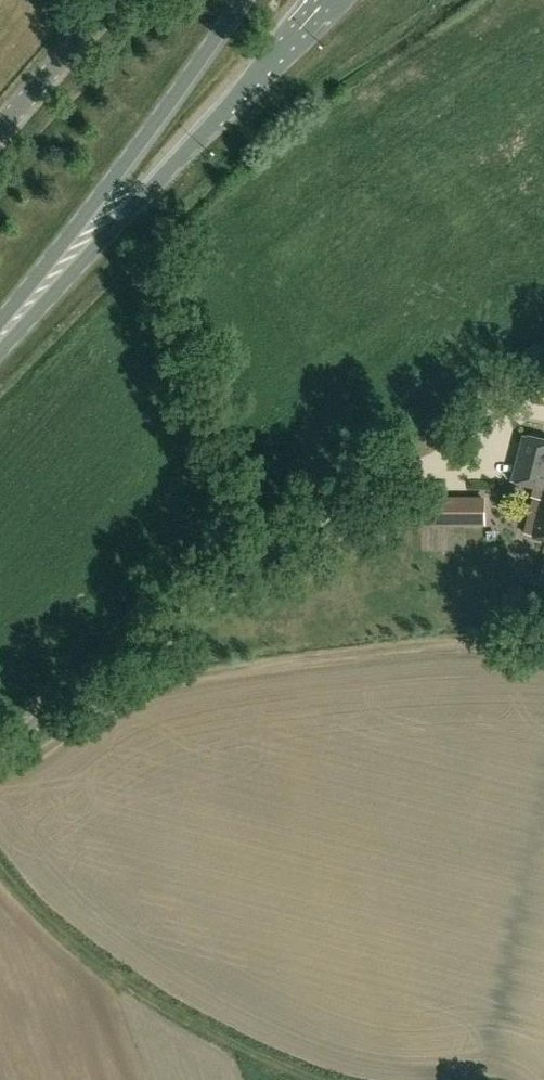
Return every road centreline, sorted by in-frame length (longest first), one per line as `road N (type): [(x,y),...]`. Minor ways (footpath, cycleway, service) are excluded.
road 1 (track): [(0,776),(131,693),(163,683),(444,643),(543,644)]
road 2 (primary): [(2,334),(142,200),(321,0)]
road 3 (primary): [(243,0),(2,334)]
road 4 (track): [(328,1079),(226,1037),(134,984),(36,906),(0,864)]
road 5 (unclassified): [(0,134),(118,0)]

